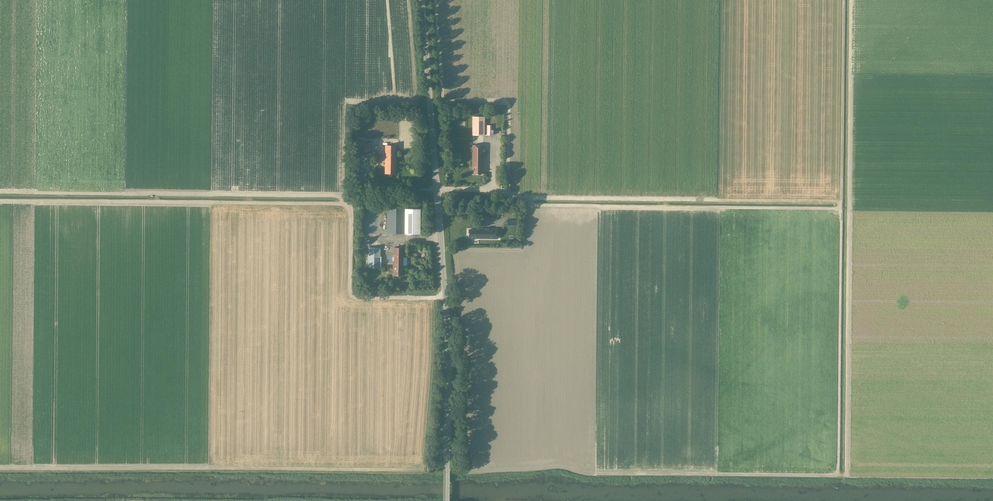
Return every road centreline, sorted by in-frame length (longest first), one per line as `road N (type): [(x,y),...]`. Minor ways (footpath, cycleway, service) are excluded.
road 1 (unclassified): [(446,500),(448,328),(422,0)]

